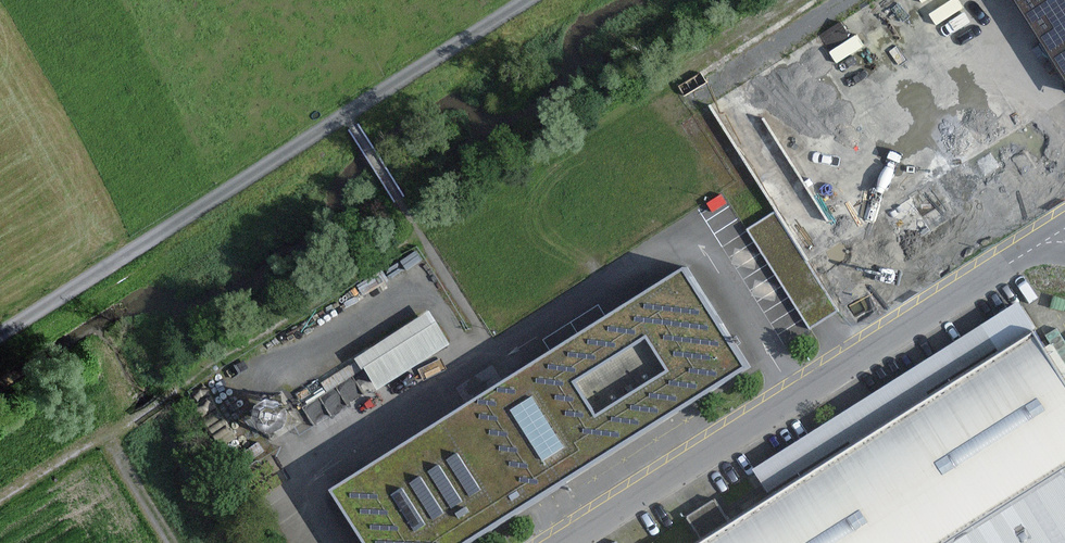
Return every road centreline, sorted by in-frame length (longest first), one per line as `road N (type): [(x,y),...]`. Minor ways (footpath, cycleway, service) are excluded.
road 1 (unclassified): [(1064,229),(562,542)]
road 2 (track): [(0,335),(348,115)]
road 3 (track): [(348,115),(529,0)]

